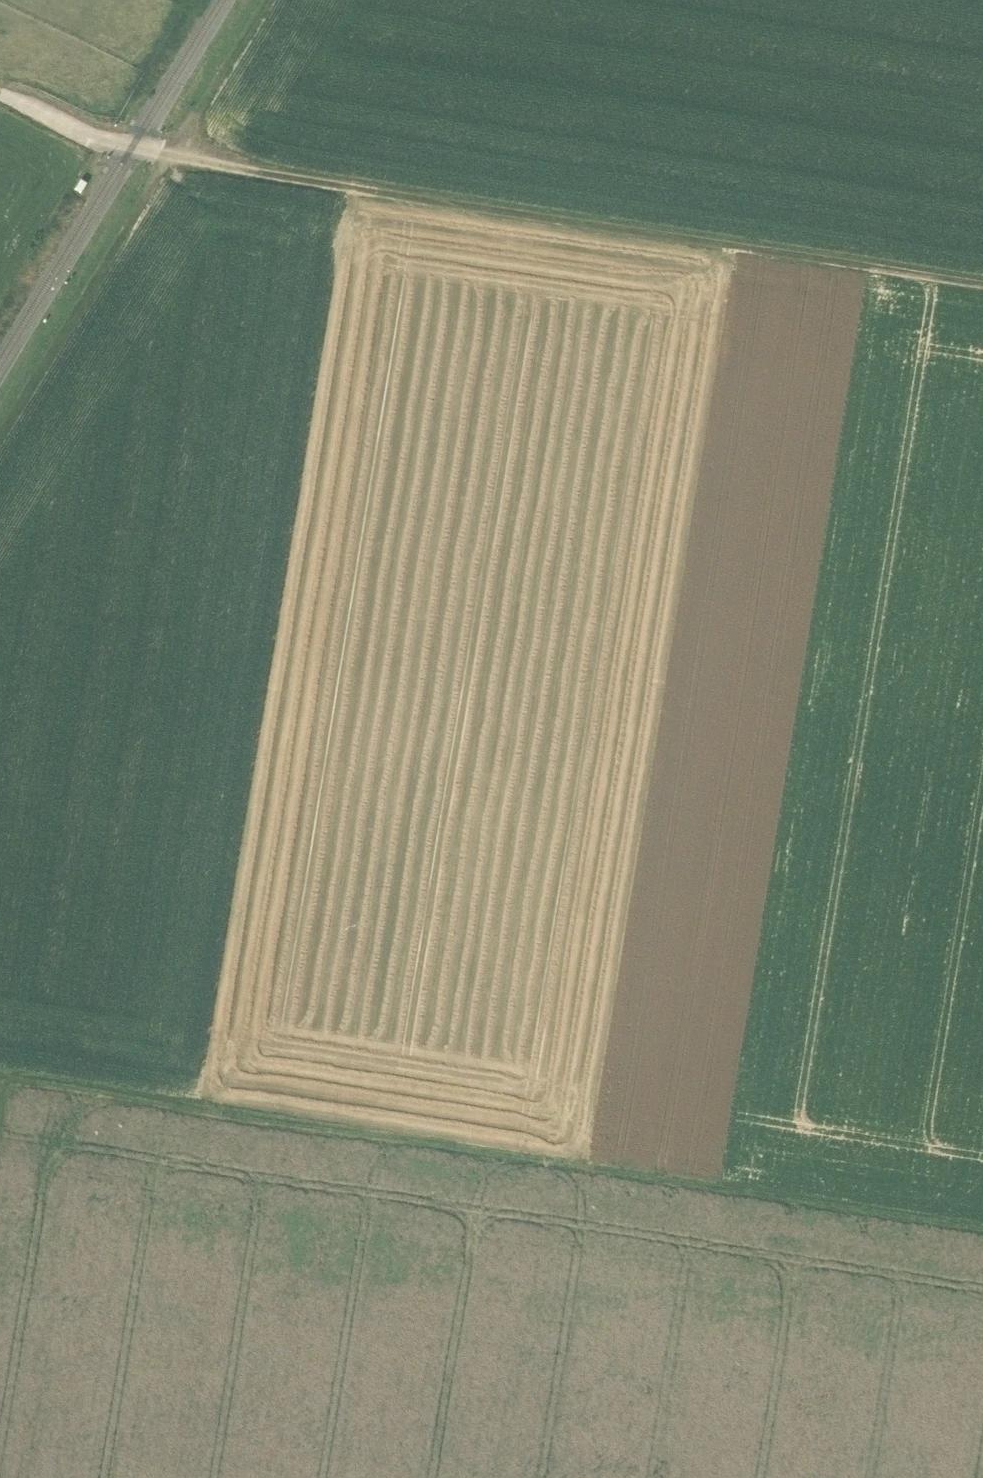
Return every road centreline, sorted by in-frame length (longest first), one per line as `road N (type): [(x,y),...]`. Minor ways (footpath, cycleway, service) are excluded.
road 1 (track): [(982,291),(164,155),(84,135),(0,95)]
road 2 (track): [(0,1068),(982,1229)]
road 3 (track): [(0,432),(164,155)]

